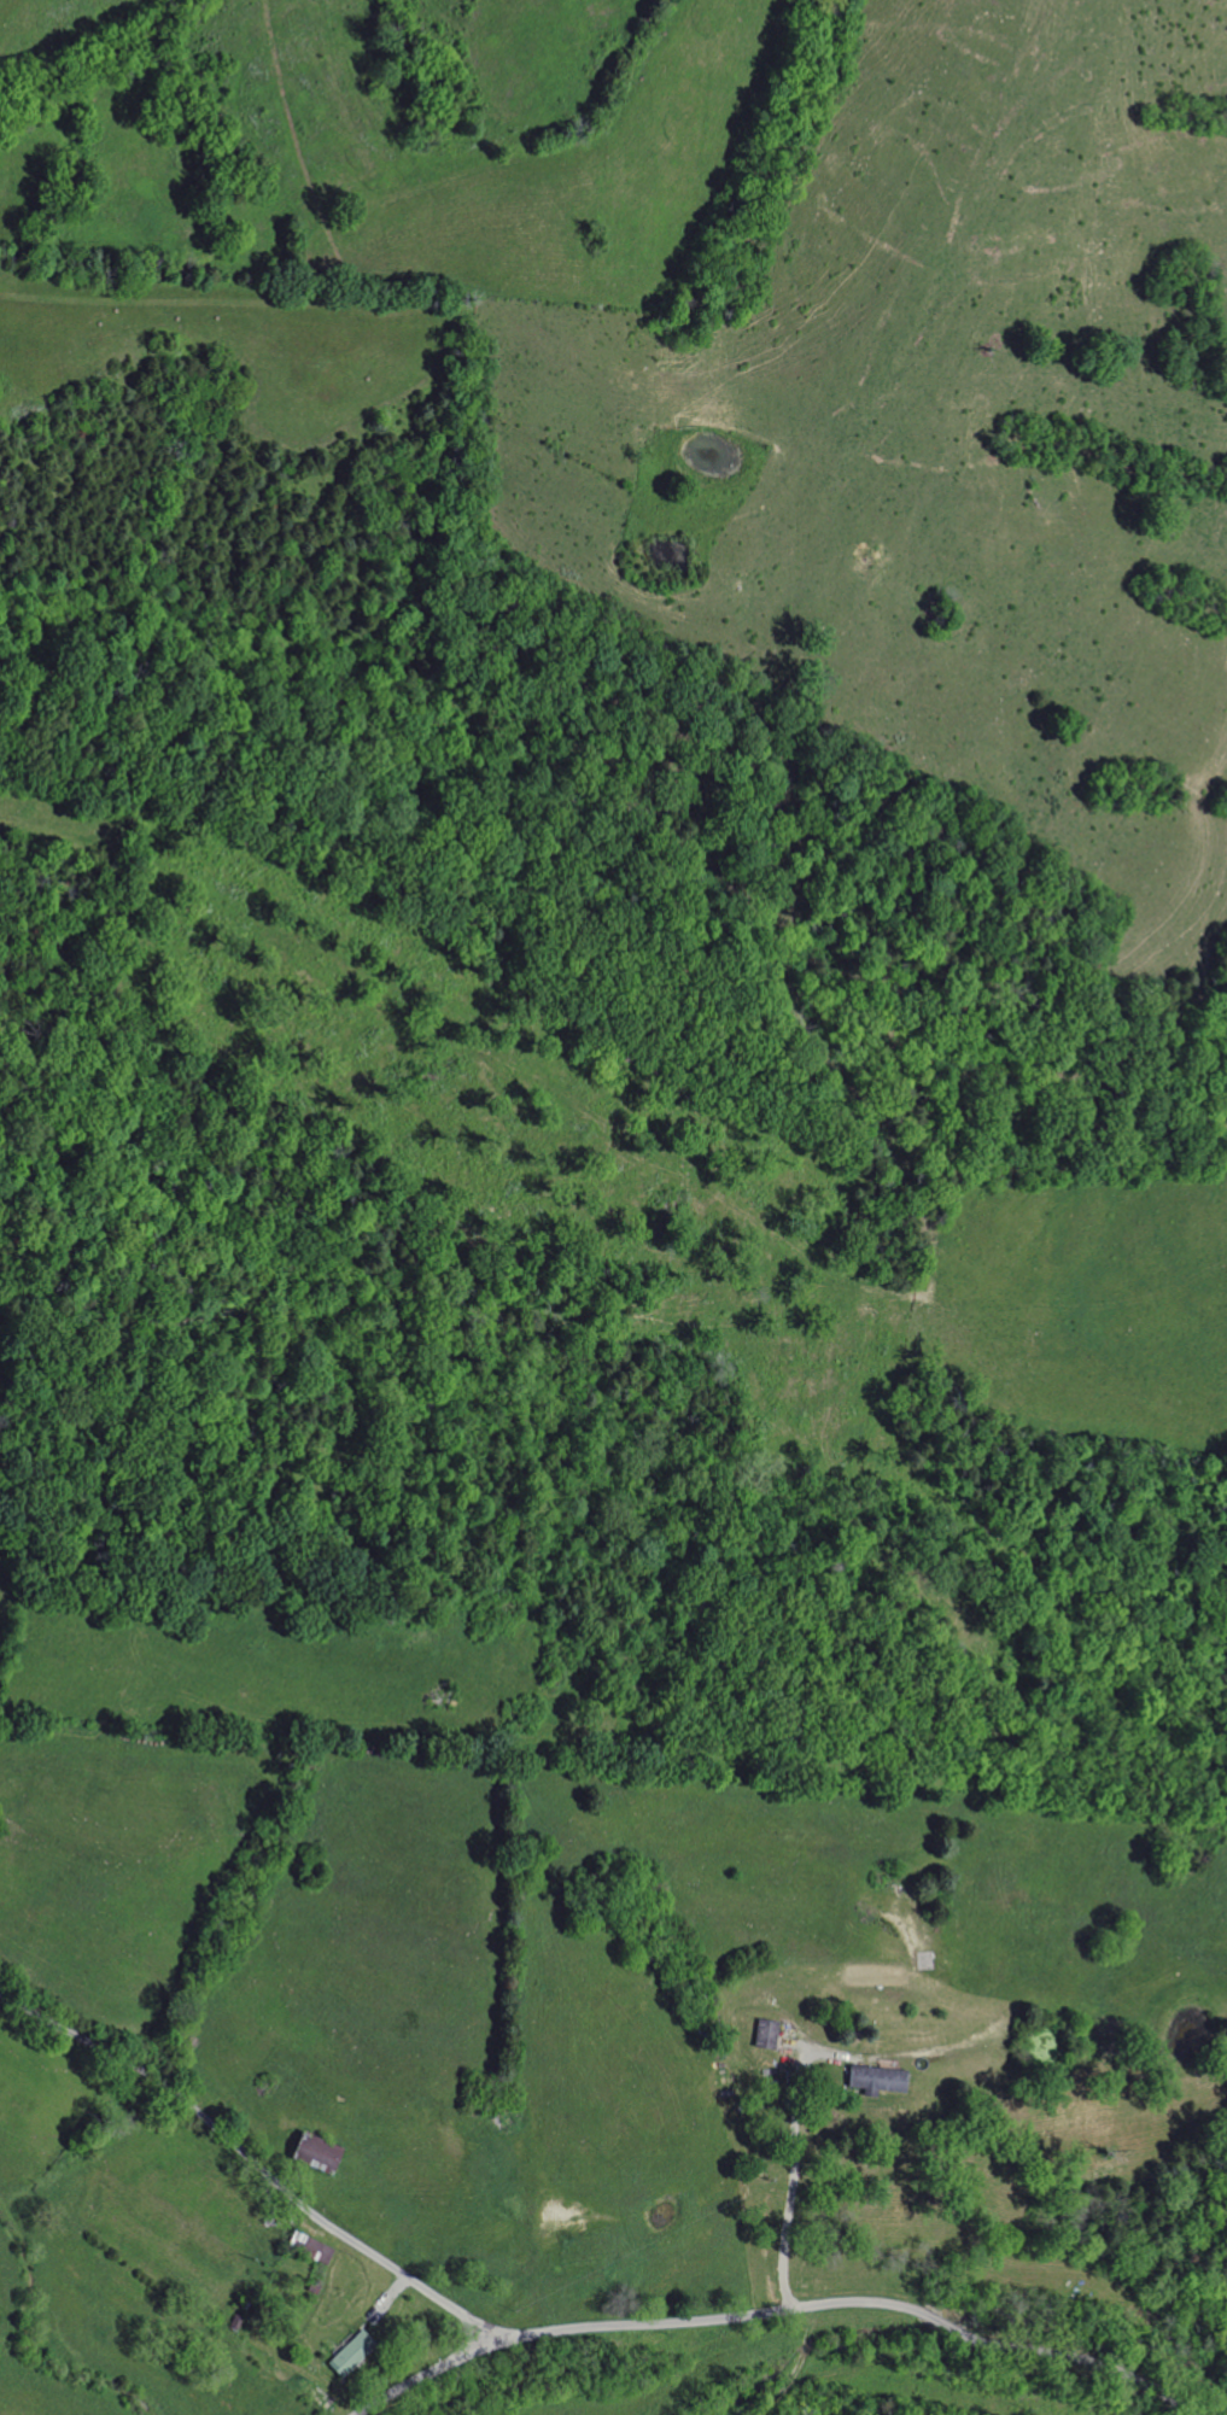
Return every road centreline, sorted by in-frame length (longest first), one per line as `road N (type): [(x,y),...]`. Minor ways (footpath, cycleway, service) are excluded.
road 1 (residential): [(358,2414),(460,2358),(533,2335),(734,2317),(790,2304),(886,2302),(980,2340),(1110,2369),(1195,2414)]
road 2 (residential): [(491,2347),(456,2314),(305,2212),(175,2095),(0,1993)]

